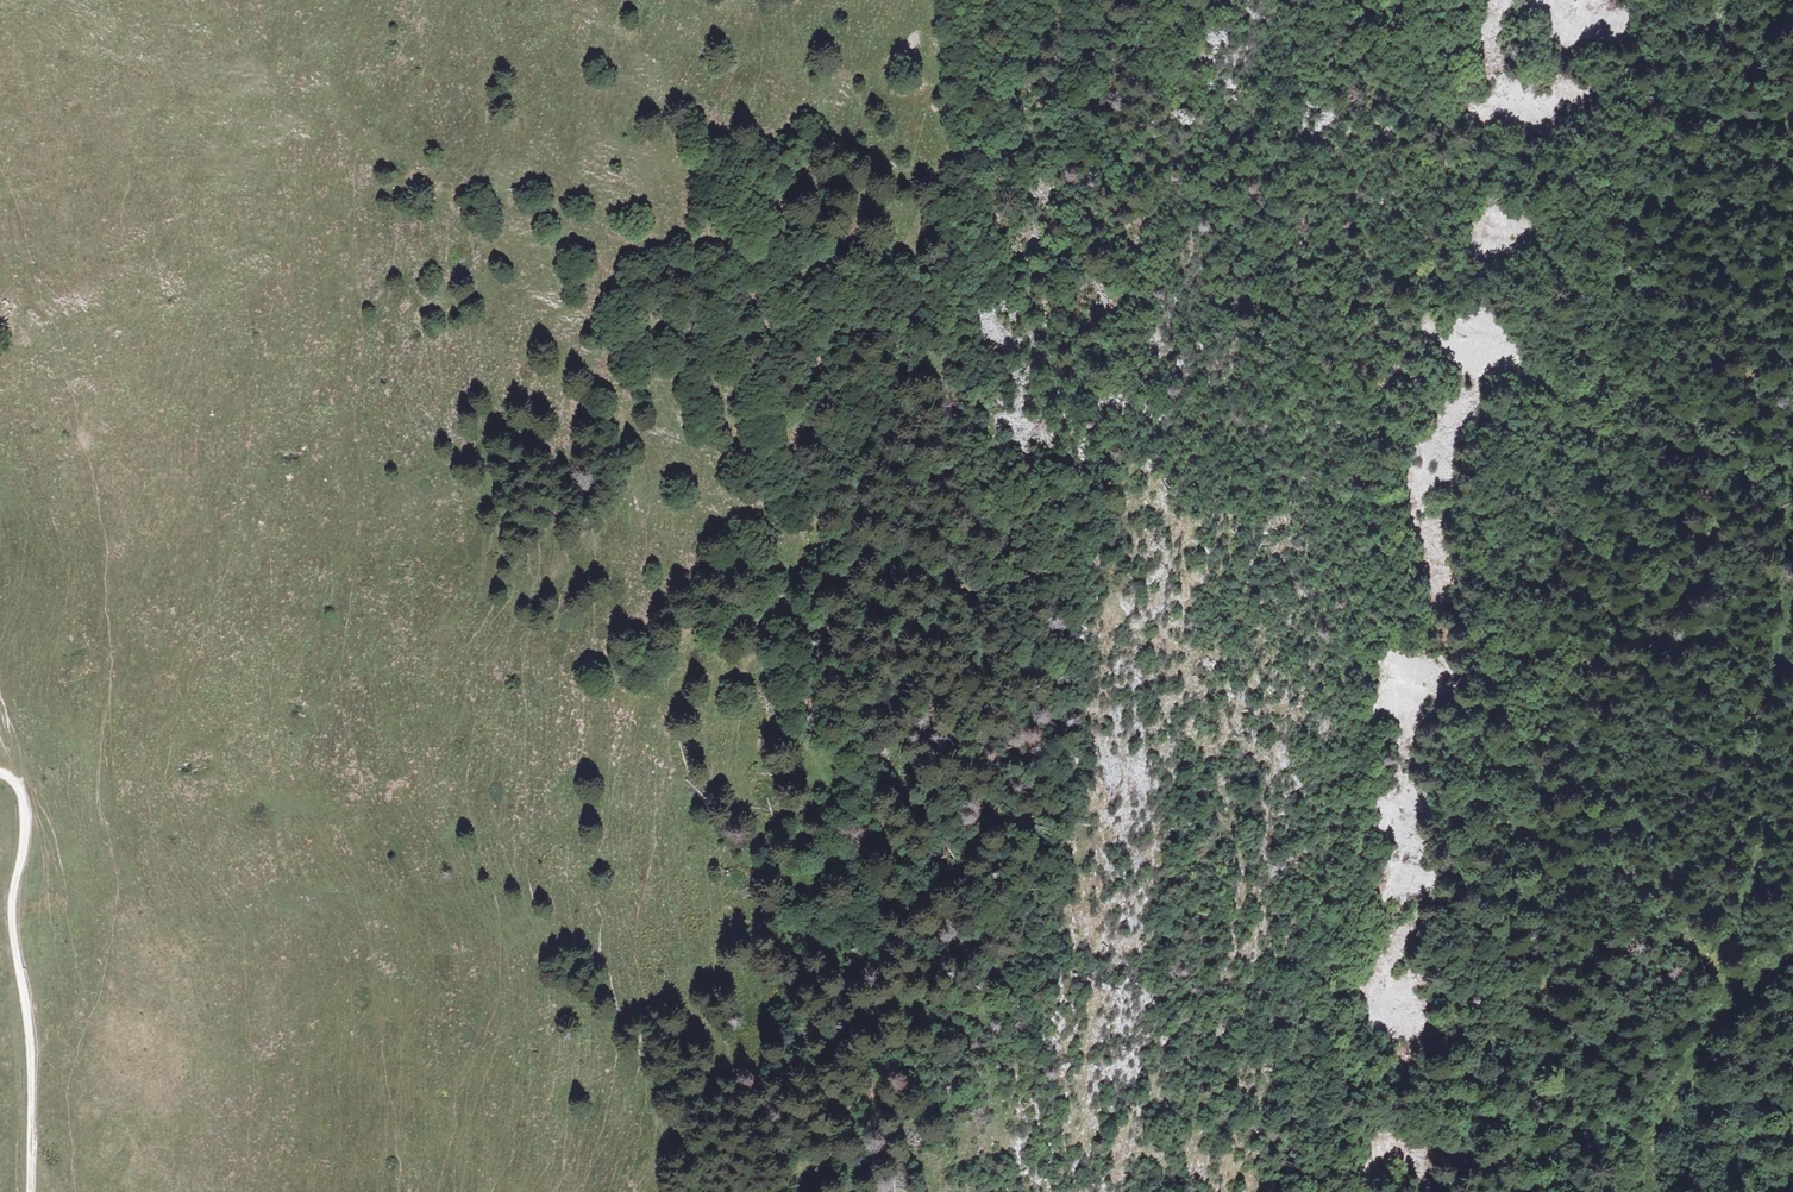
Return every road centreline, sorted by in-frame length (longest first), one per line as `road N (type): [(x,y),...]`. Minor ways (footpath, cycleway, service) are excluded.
road 1 (track): [(1792,466),(1788,577),(1751,753),(1760,858),(1718,966),(1725,1002)]
road 2 (track): [(0,773),(23,792),(27,814),(12,900),(29,1026),(28,1191)]
road 3 (track): [(1792,947),(1702,1030),(1656,1130),(1649,1191)]

